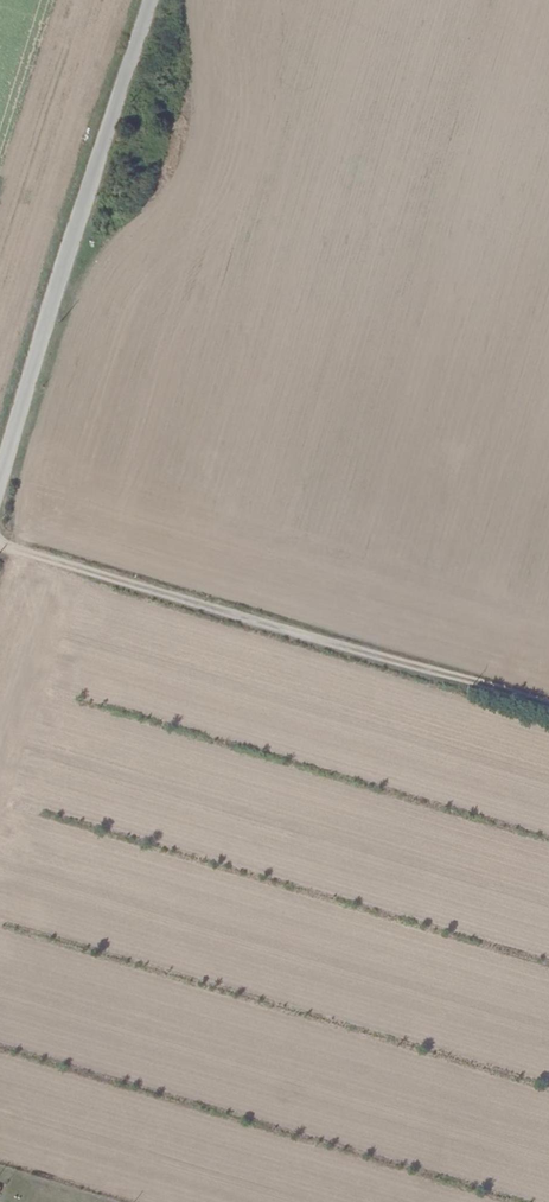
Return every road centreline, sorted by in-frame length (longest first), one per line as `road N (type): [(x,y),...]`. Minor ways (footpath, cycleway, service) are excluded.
road 1 (track): [(0,475),(153,0)]
road 2 (track): [(0,545),(472,680)]

